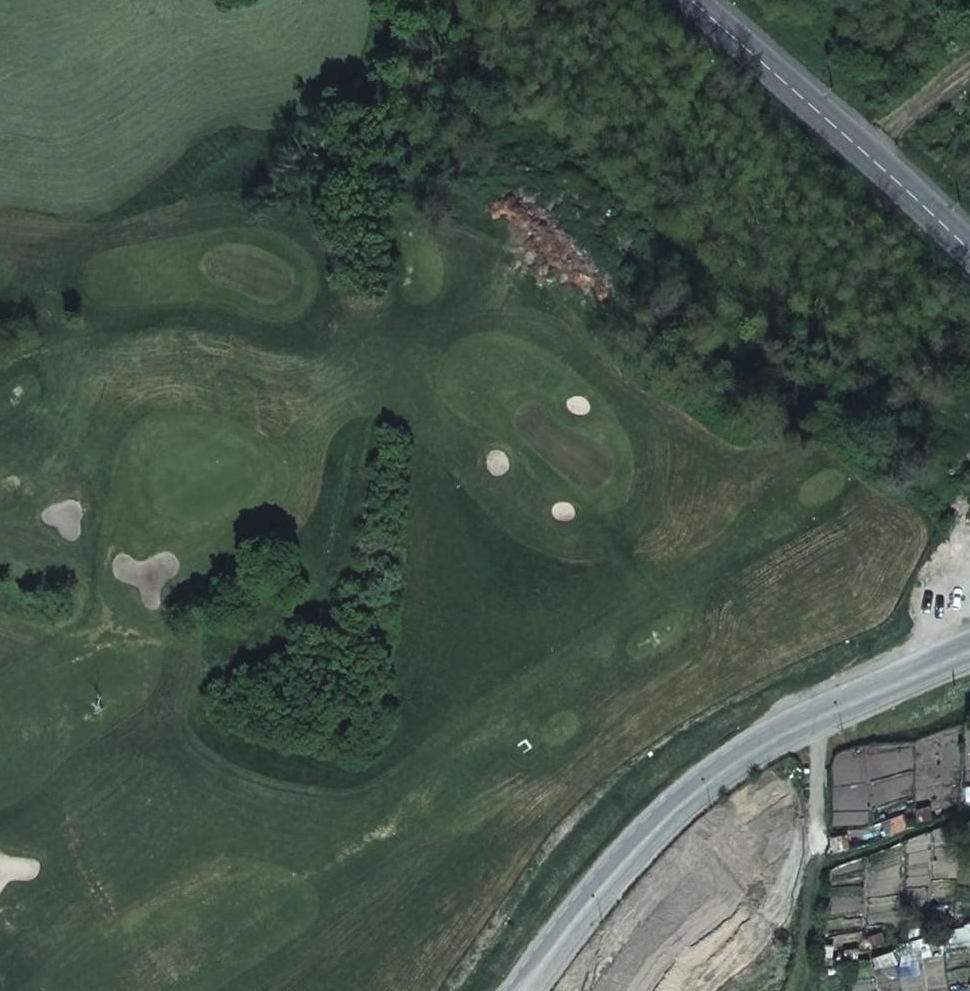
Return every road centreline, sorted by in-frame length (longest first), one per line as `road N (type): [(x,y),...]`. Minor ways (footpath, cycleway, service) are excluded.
road 1 (tertiary): [(524,990),(652,832),(759,744),(969,654)]
road 2 (residential): [(969,250),(686,0)]
road 3 (track): [(867,154),(926,98),(969,70)]

